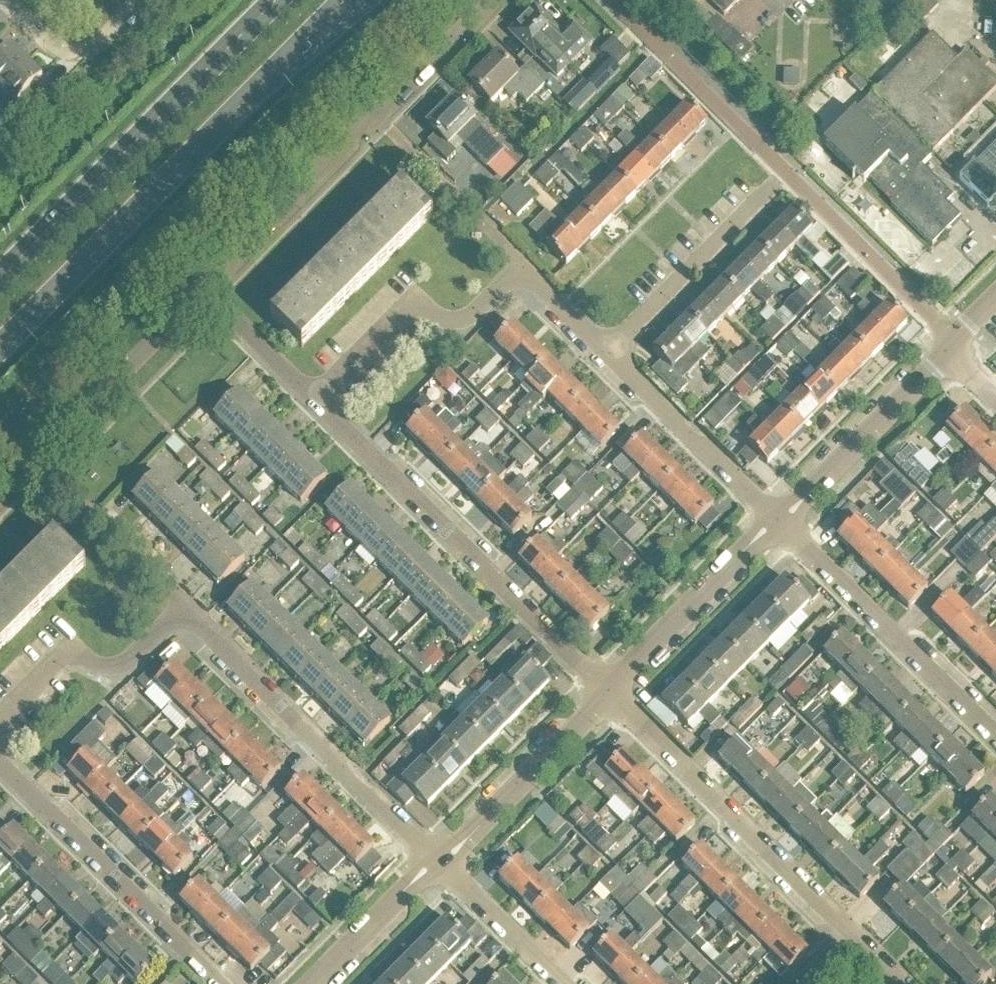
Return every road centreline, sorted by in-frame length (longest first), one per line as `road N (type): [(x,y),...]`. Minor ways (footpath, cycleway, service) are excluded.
road 1 (primary): [(0,350),(348,0)]
road 2 (residential): [(496,0),(215,270),(206,294)]
road 3 (residential): [(318,402),(608,692)]
road 4 (primary): [(279,0),(0,280)]
road 5 (residential): [(438,863),(183,609)]
road 6 (residential): [(608,692),(857,938)]
road 7 (residential): [(0,764),(220,983)]
road 8 (residential): [(995,739),(778,522)]
road 9 (residential): [(206,294),(39,460),(0,488)]
road 10 (residential): [(522,269),(465,320),(415,309),(398,319),(318,402)]
road 11 (residential): [(611,354),(788,177)]
road 12 (residential): [(953,348),(778,522)]
road 13 (residential): [(608,692),(438,863)]
road 14 (residential): [(778,522),(608,692)]
road 15 (residential): [(778,522),(611,354)]
road 16 (residential): [(183,609),(122,667),(69,654),(0,723)]
road 17 (residential): [(438,863),(313,983)]
road 18 (residential): [(6,0),(48,42),(77,51),(119,30),(137,0)]
road 19 (residential): [(560,983),(438,863)]
road 20 (residential): [(206,294),(318,402)]
road 21 (residential): [(183,609),(99,519)]
road 22 (residential): [(611,354),(522,269)]

